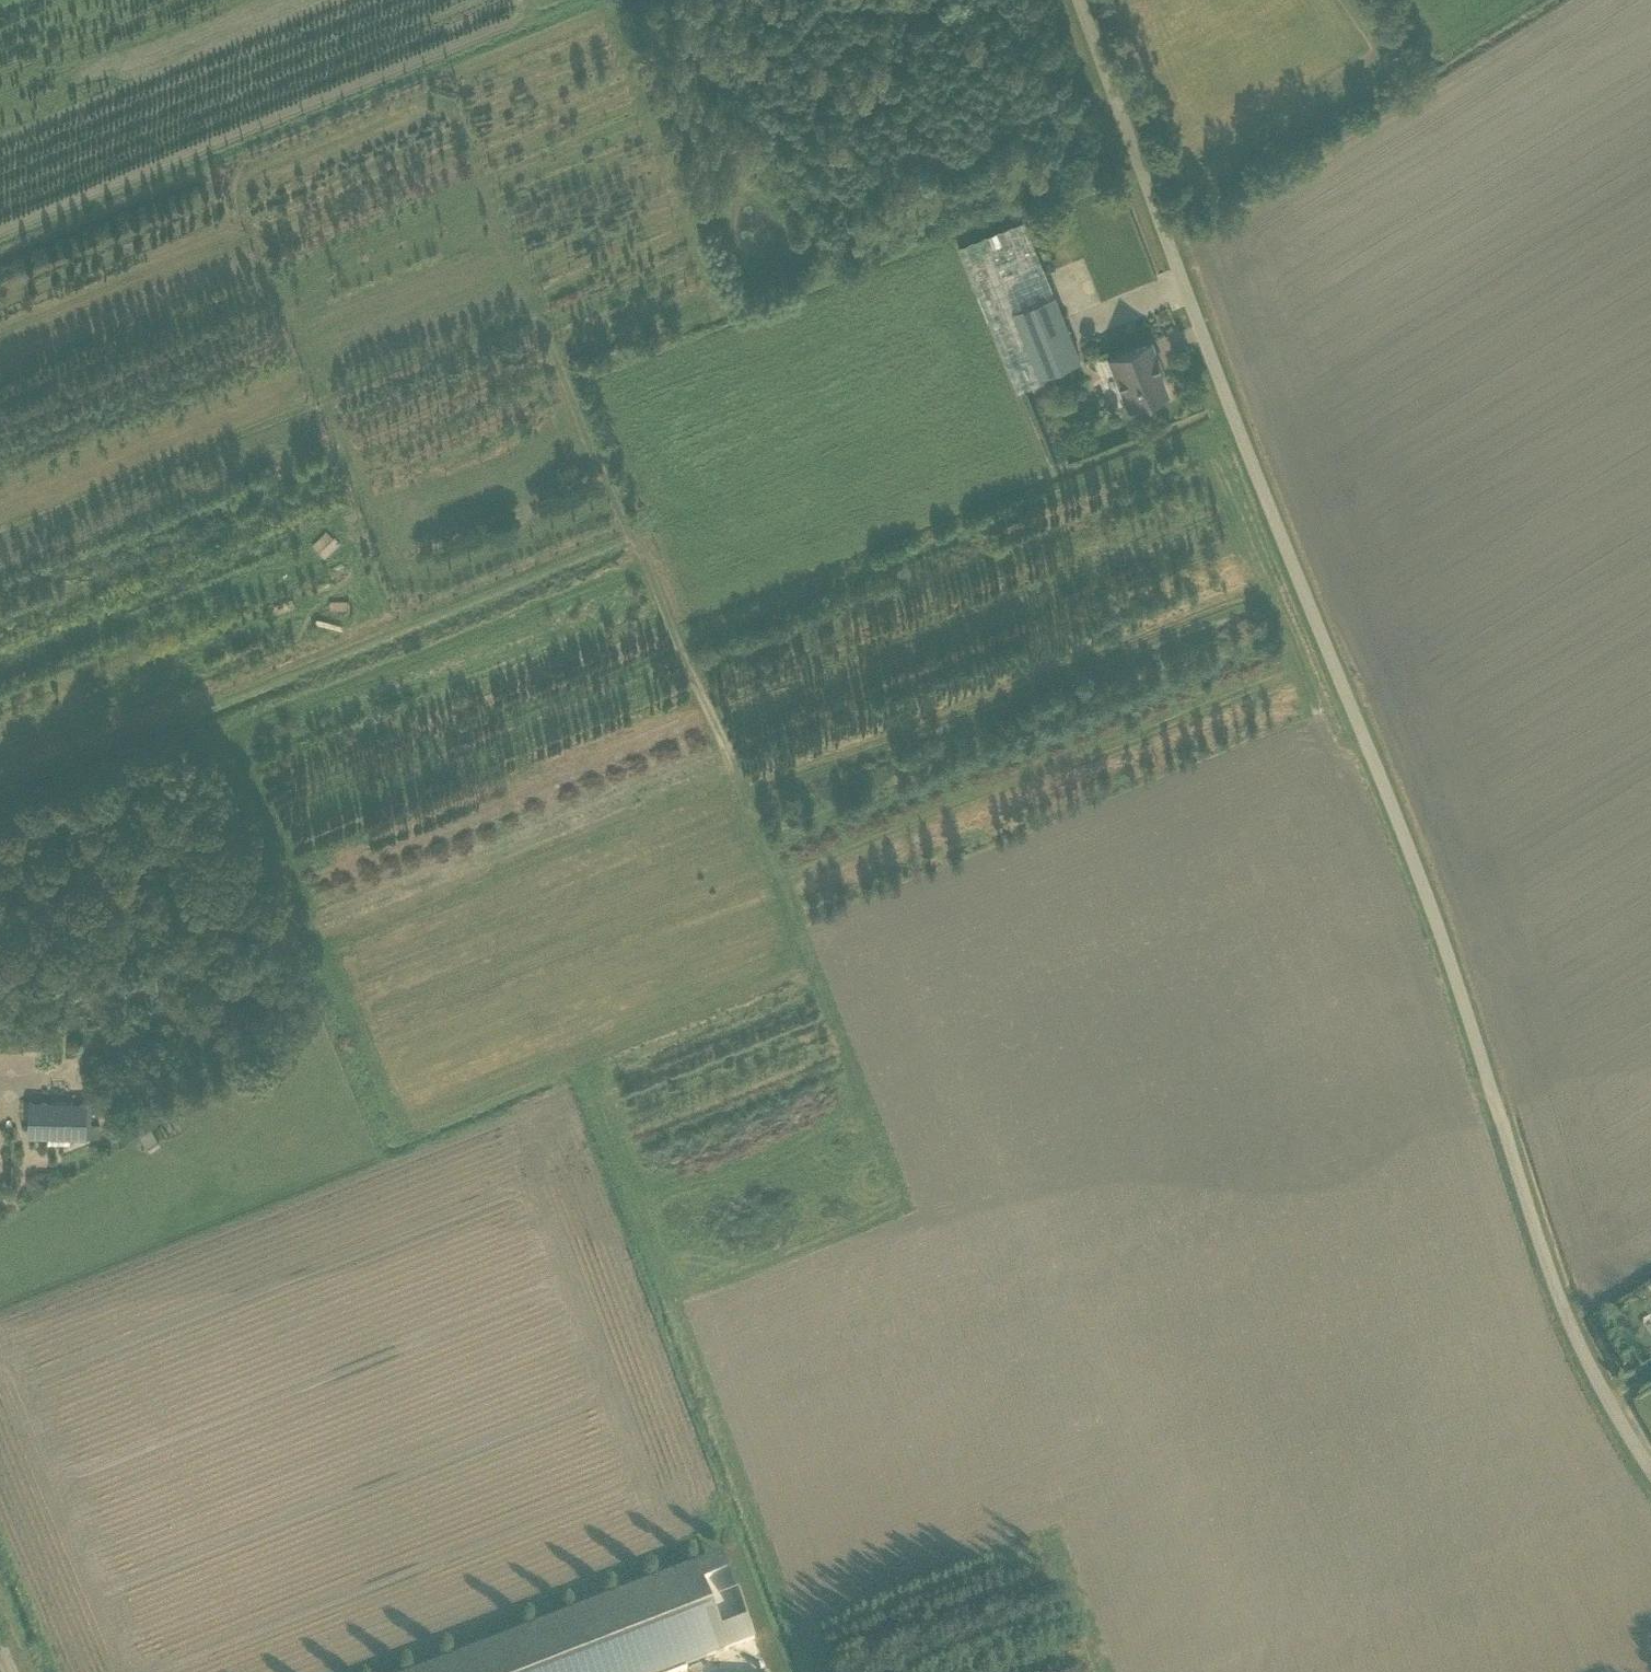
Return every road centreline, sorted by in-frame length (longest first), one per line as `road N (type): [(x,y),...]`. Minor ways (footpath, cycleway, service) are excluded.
road 1 (unclassified): [(1650,1486),(1576,1367),(1418,890),(1233,433),(1072,0)]

